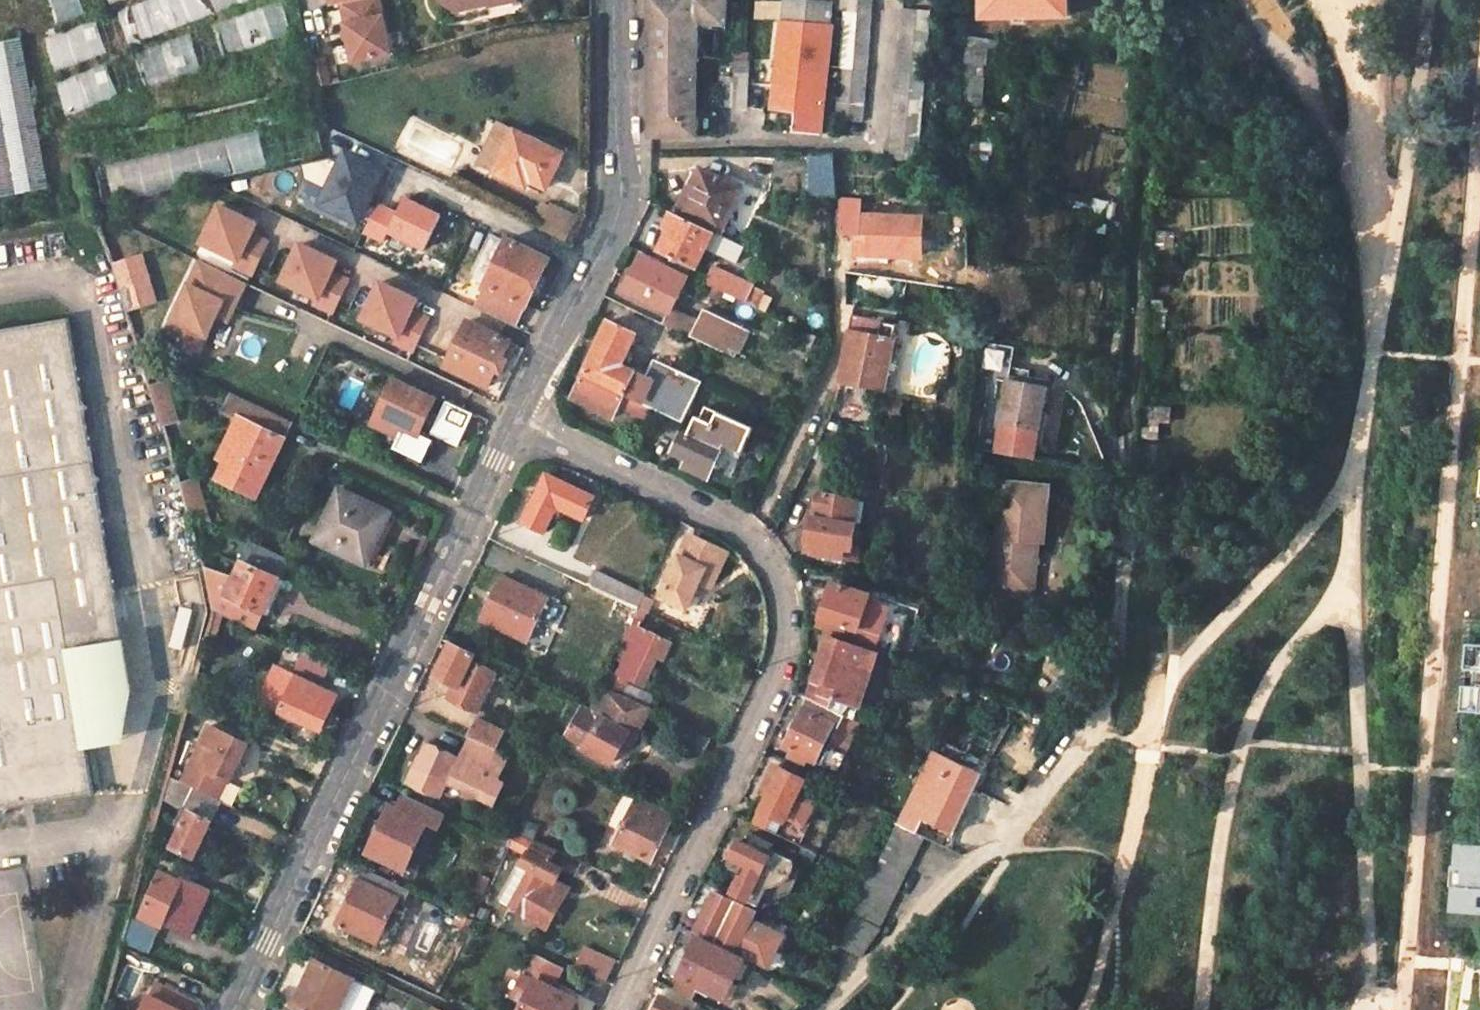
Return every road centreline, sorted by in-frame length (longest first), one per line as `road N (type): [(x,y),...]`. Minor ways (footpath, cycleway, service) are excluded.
road 1 (residential): [(516,421),(742,532),(785,591),(789,626),(768,700),(621,1009)]
road 2 (residential): [(235,1009),(516,421)]
road 3 (track): [(828,1009),(1065,757),(1088,728),(1114,649)]
road 4 (residential): [(516,421),(619,205),(614,0)]

